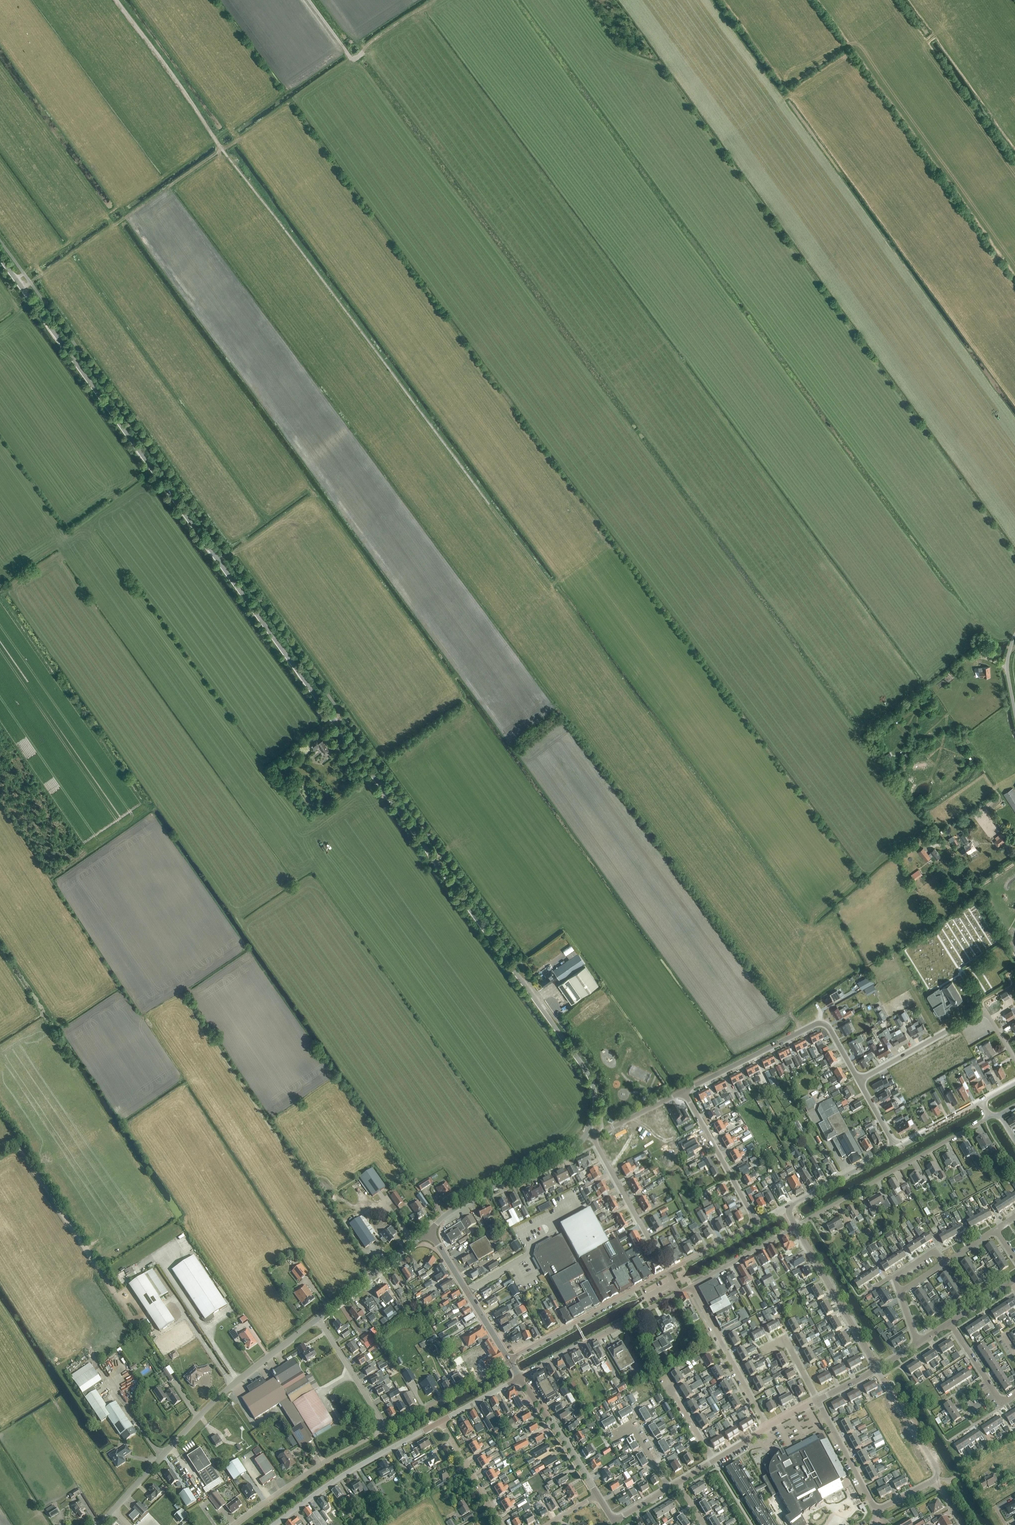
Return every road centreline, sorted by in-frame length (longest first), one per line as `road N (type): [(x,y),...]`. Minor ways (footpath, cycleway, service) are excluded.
road 1 (tertiary): [(586,1134),(596,1103),(587,1072),(0,258)]
road 2 (unclassified): [(113,1510),(204,1410),(318,1318)]
road 3 (unclassified): [(796,1226),(990,1116)]
road 4 (residential): [(683,1091),(820,1023),(859,1081)]
road 5 (residential): [(859,1081),(980,1014),(1014,1060)]
road 6 (tertiary): [(275,1524),(440,1422)]
road 7 (tertiary): [(428,1231),(586,1134)]
road 8 (residential): [(509,1360),(668,1272)]
road 9 (residential): [(679,1292),(520,1378)]
road 10 (residential): [(235,1524),(386,1430)]
road 11 (tertiary): [(874,1368),(796,1226)]
road 12 (residential): [(767,1427),(691,1286)]
road 13 (unclassified): [(668,1272),(592,1138)]
road 14 (tertiary): [(509,1360),(428,1231)]
road 15 (residential): [(757,1223),(683,1091)]
road 16 (residential): [(386,1430),(509,1360)]
road 17 (tertiary): [(598,1496),(520,1378)]
road 18 (unclassified): [(318,1318),(428,1231)]
road 19 (residential): [(936,1481),(938,1470),(874,1368)]
road 20 (residential): [(386,1430),(318,1318)]
road 21 (residential): [(876,1511),(817,1400)]
road 22 (tertiary): [(789,1210),(895,1148)]
road 23 (residential): [(796,1226),(691,1286)]

